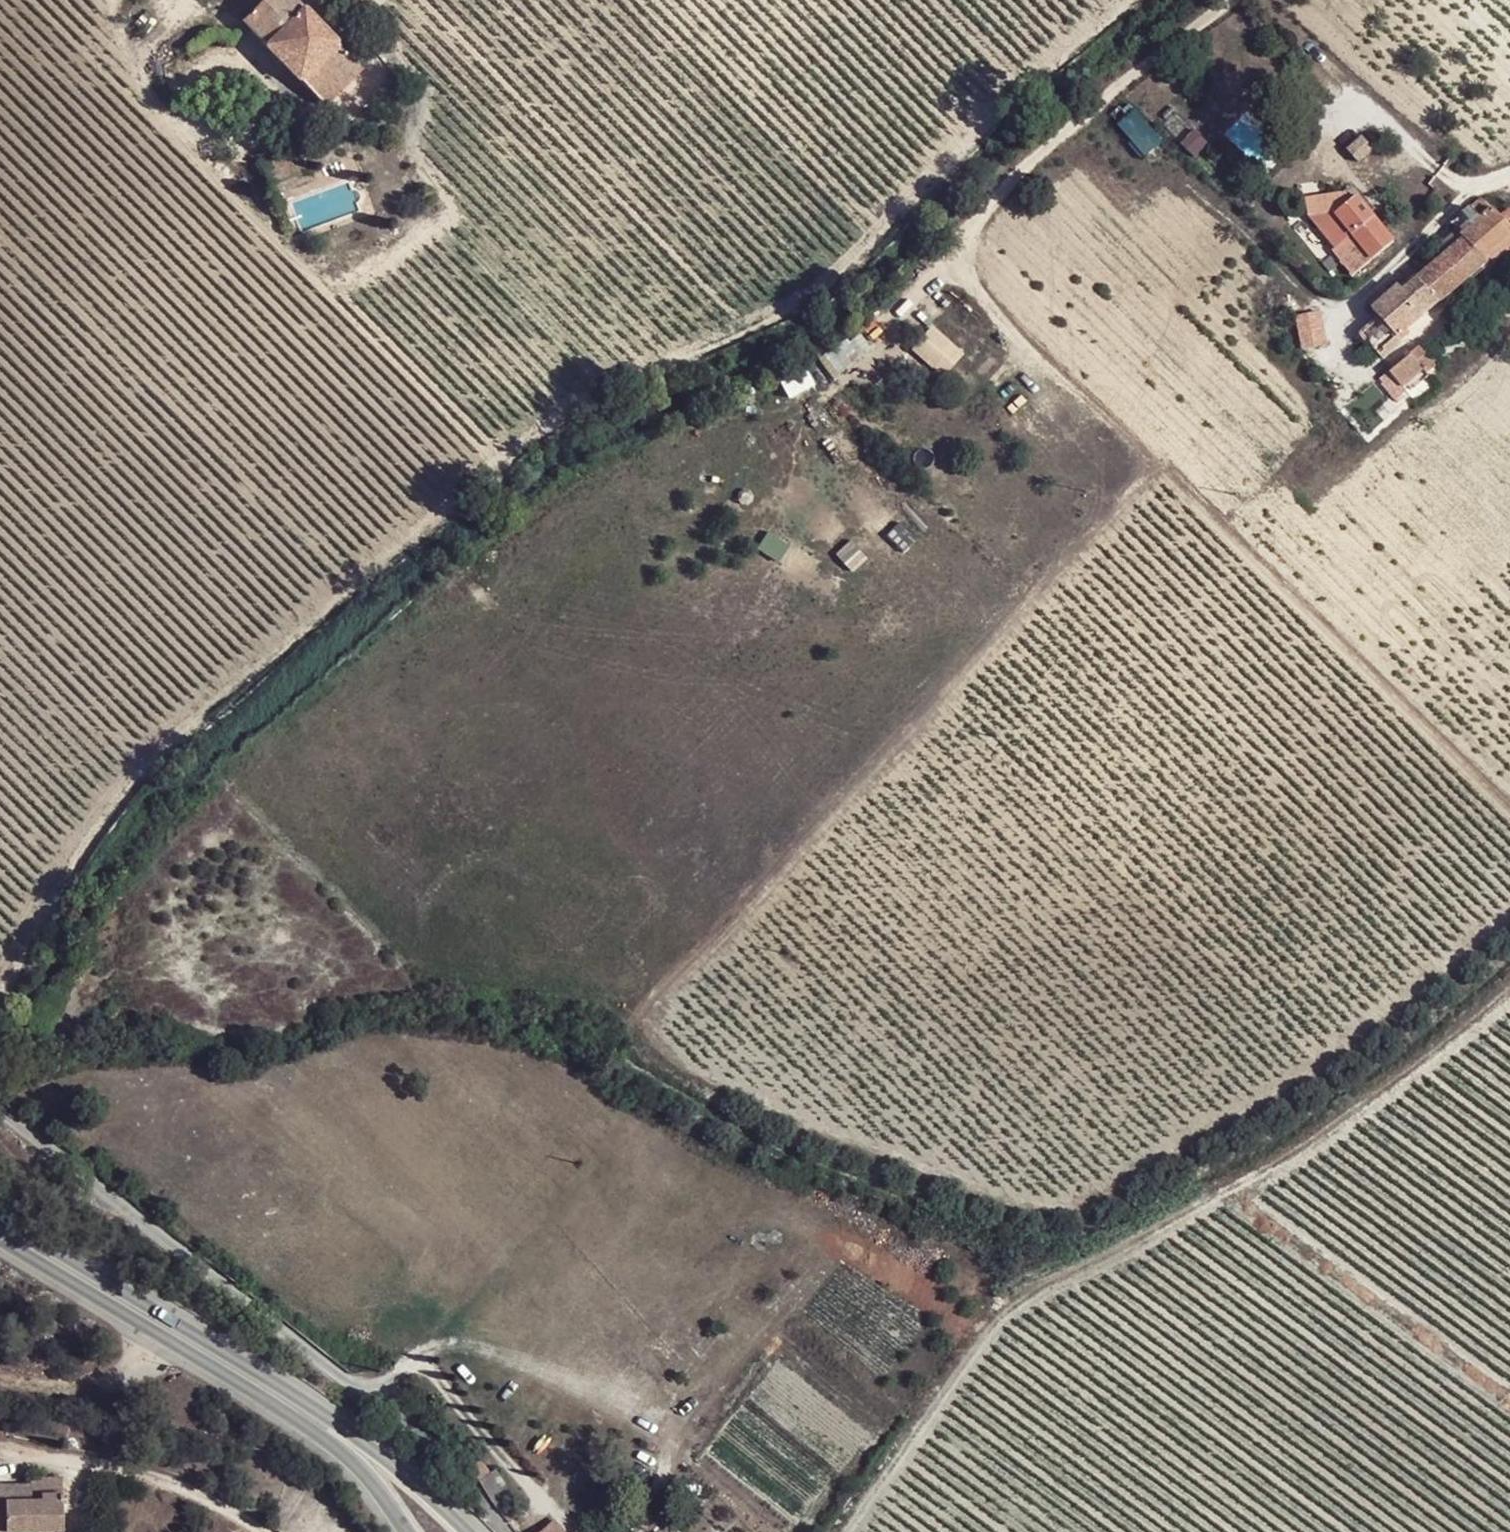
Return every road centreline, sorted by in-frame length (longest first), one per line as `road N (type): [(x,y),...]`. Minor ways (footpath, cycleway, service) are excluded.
road 1 (track): [(849,1531),(992,1327),(1028,1294),(1320,1140),(1509,1003)]
road 2 (primary): [(468,1531),(313,1406),(0,1215)]
road 3 (primary): [(0,1240),(293,1418),(354,1463),(409,1531)]
road 4 (track): [(0,1372),(93,1385),(123,1380),(158,1335)]

